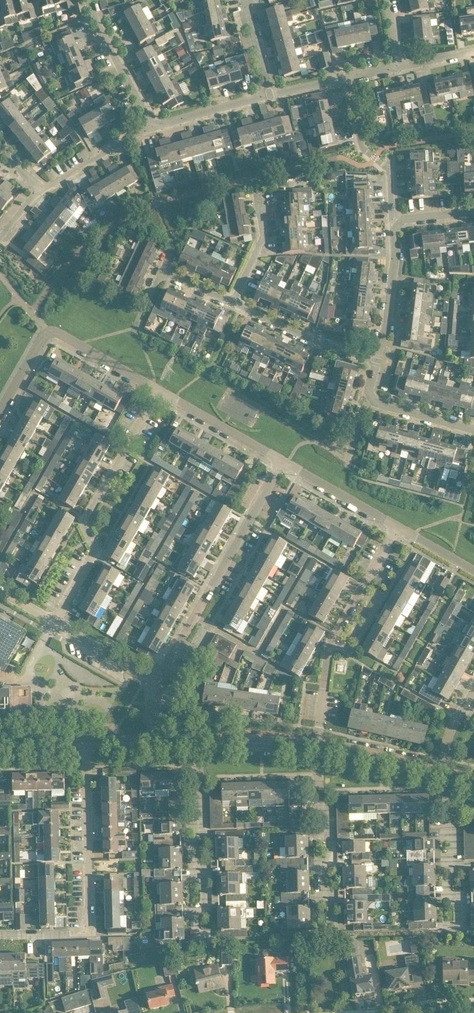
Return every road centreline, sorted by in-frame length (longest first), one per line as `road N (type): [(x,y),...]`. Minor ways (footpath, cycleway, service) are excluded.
road 1 (residential): [(0,938),(91,934),(86,743)]
road 2 (residential): [(156,684),(284,459)]
road 3 (residential): [(57,622),(92,559),(93,506),(156,390)]
road 4 (residential): [(317,749),(334,638),(399,529)]
road 5 (residential): [(198,938),(205,907),(196,839),(198,741)]
road 6 (residential): [(331,930),(323,866),(331,859),(331,836),(320,825),(317,749)]
road 7 (residential): [(444,926),(459,926),(458,902),(447,895),(452,842),(441,774)]
road 8 (residential): [(396,223),(390,171),(361,145),(348,78)]
road 9 (residential): [(378,363),(232,304)]
road 10 (residential): [(284,459),(156,390)]
road 11 (residential): [(152,128),(91,0)]
road 12 (residential): [(378,363),(396,223)]
road 13 (residential): [(399,529),(284,459)]
road 14 (residential): [(42,192),(152,128)]
road 15 (residential): [(317,749),(441,774)]
road 16 (residential): [(152,128),(270,94)]
road 17 (residential): [(156,390),(48,333)]

